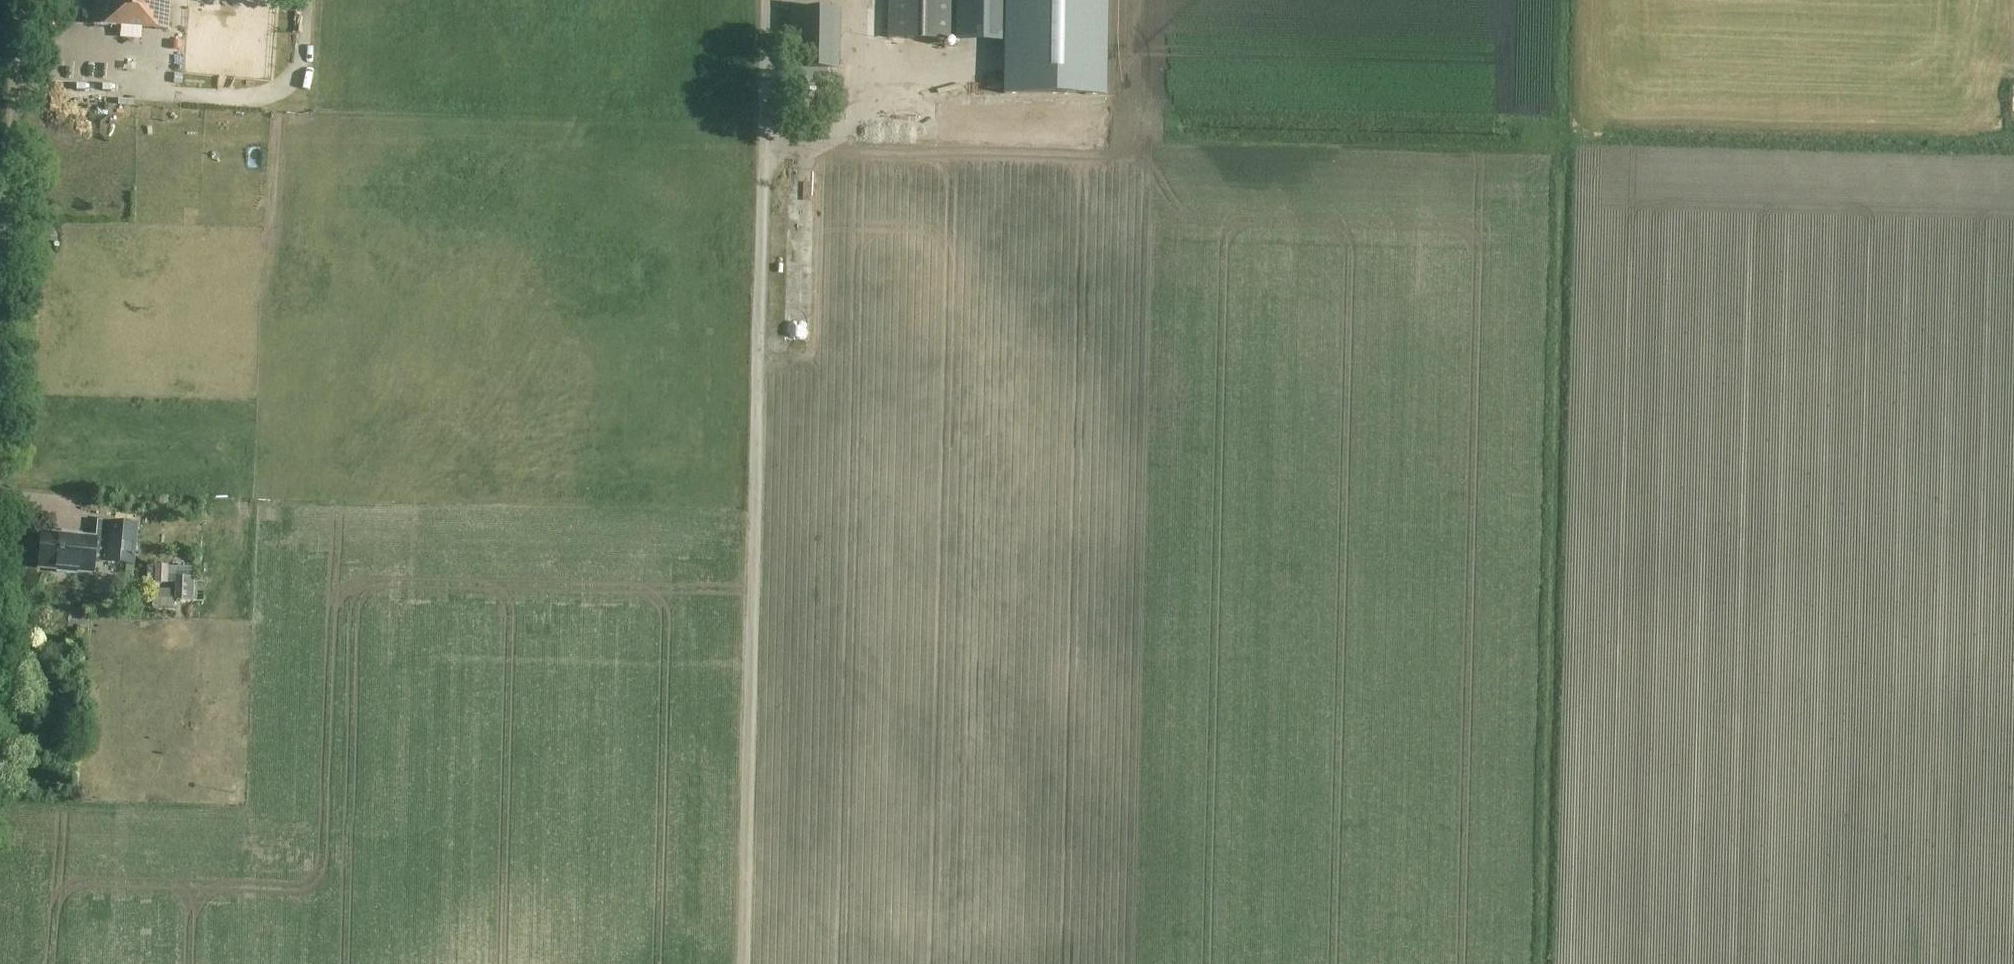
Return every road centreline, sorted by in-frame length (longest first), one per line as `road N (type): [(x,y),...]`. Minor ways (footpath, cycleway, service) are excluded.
road 1 (track): [(761,127),(741,963)]
road 2 (track): [(0,334),(25,0)]

